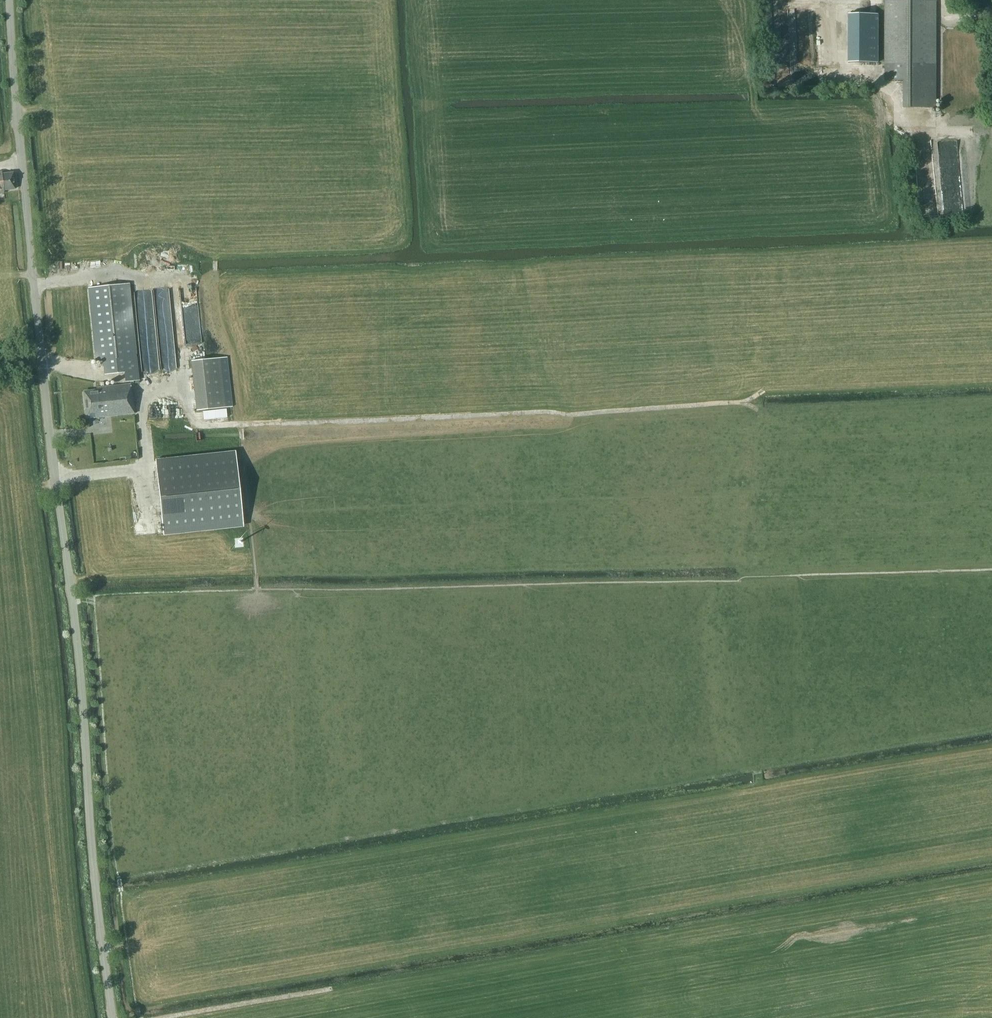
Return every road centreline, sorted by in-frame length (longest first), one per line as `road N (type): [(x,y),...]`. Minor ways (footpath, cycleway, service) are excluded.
road 1 (unclassified): [(113,1017),(10,0)]
road 2 (track): [(180,392),(202,426),(745,403)]

